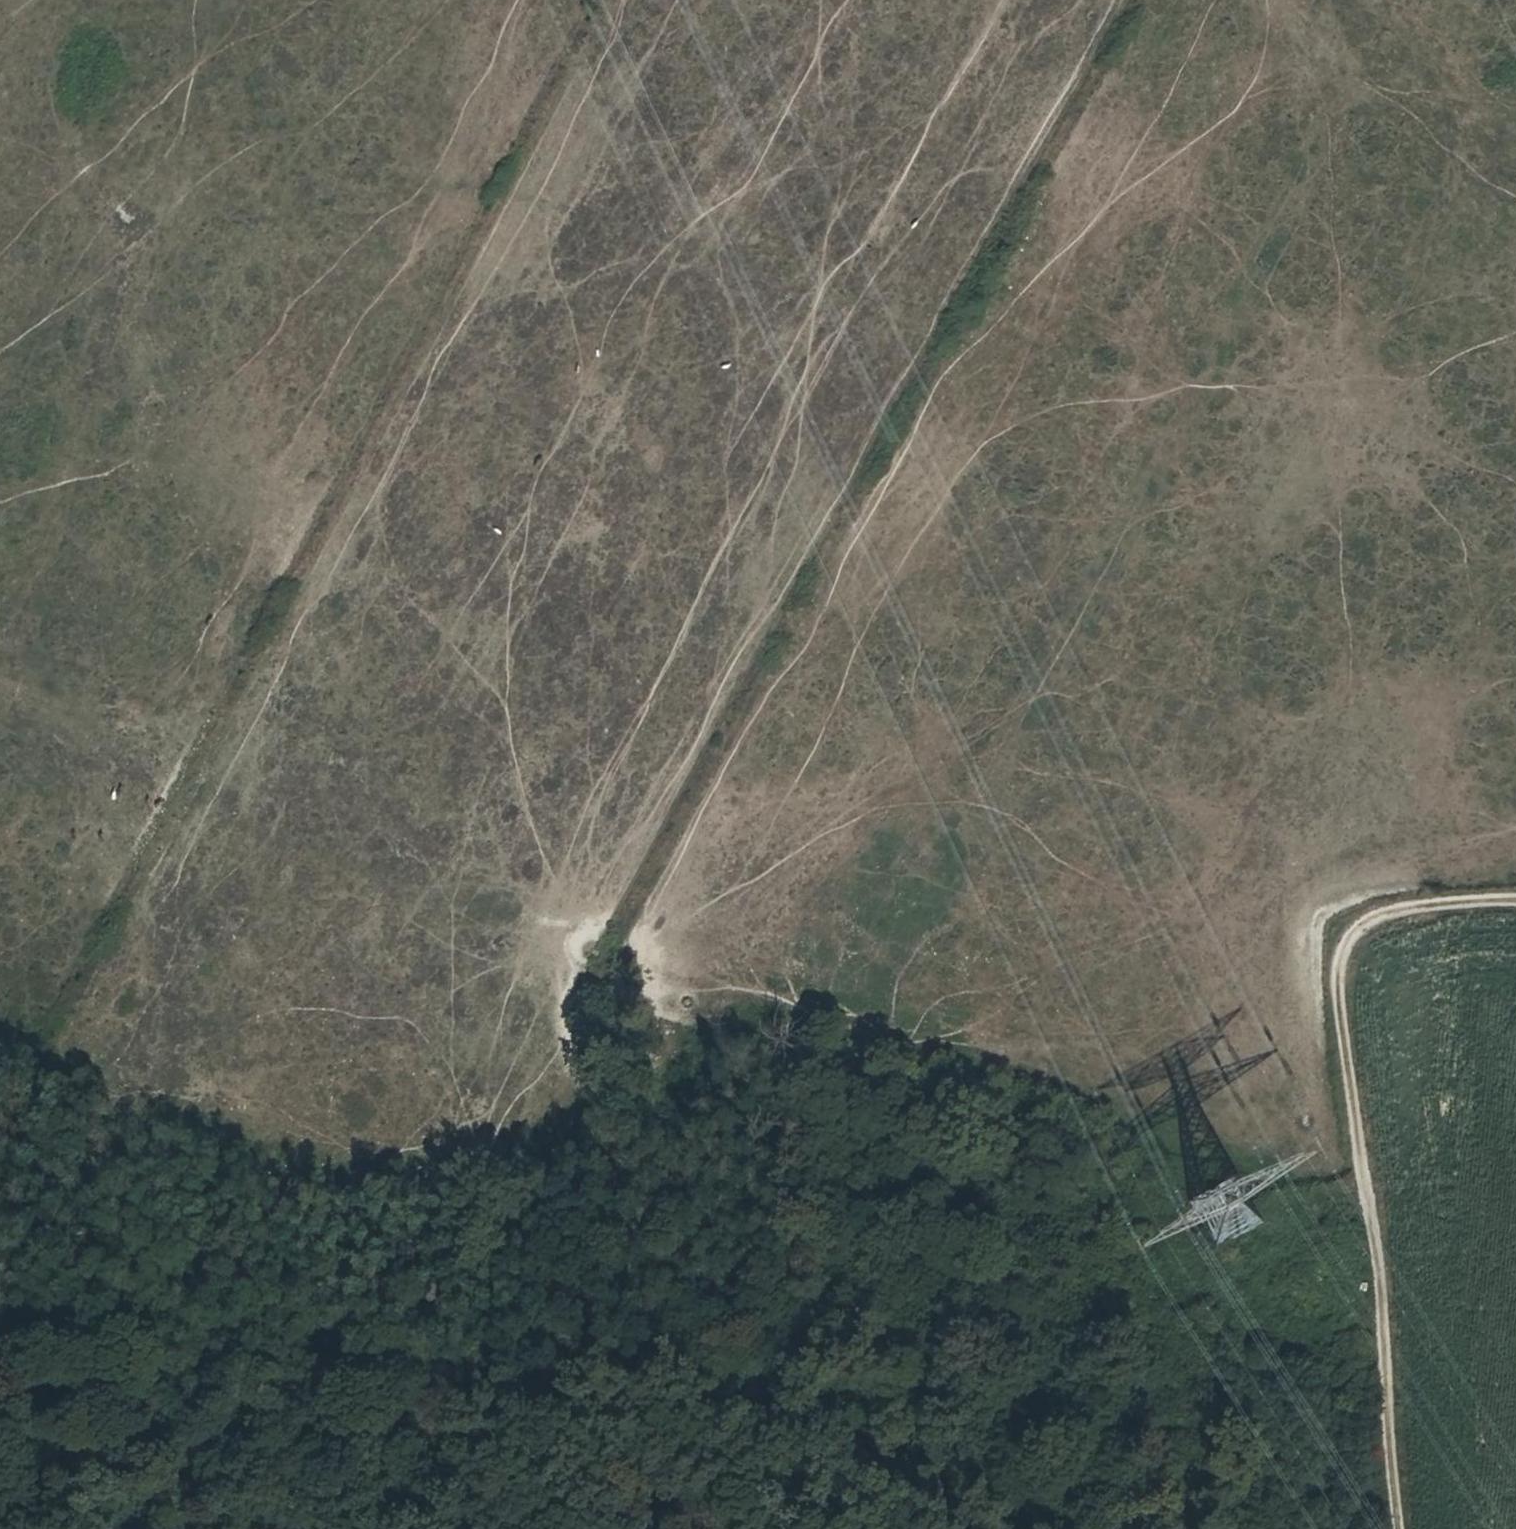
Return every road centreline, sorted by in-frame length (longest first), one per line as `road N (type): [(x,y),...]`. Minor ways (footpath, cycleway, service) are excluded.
road 1 (track): [(1387,1528),(1362,1189),(1334,983),(1345,944),(1363,926),(1515,899)]

